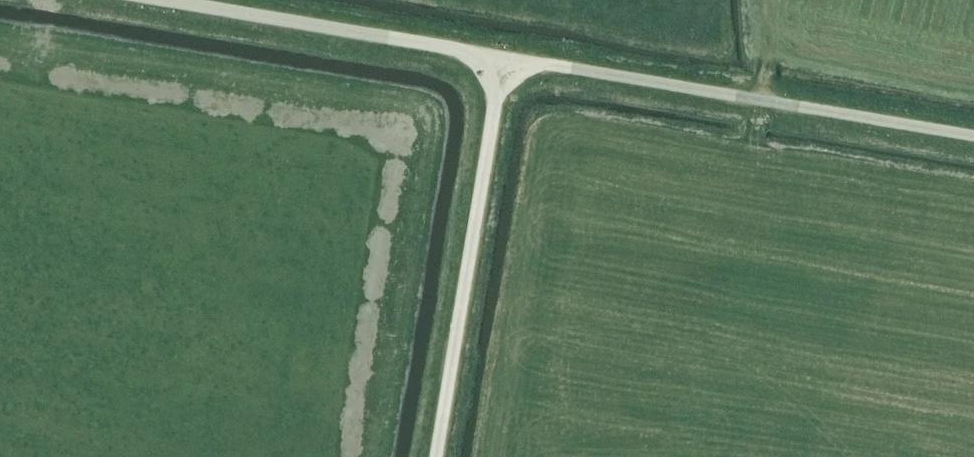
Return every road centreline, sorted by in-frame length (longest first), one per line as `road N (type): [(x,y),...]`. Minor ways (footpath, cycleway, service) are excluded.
road 1 (unclassified): [(973,137),(504,58)]
road 2 (unclassified): [(436,456),(504,58)]
road 3 (unclassified): [(504,58),(142,0)]

